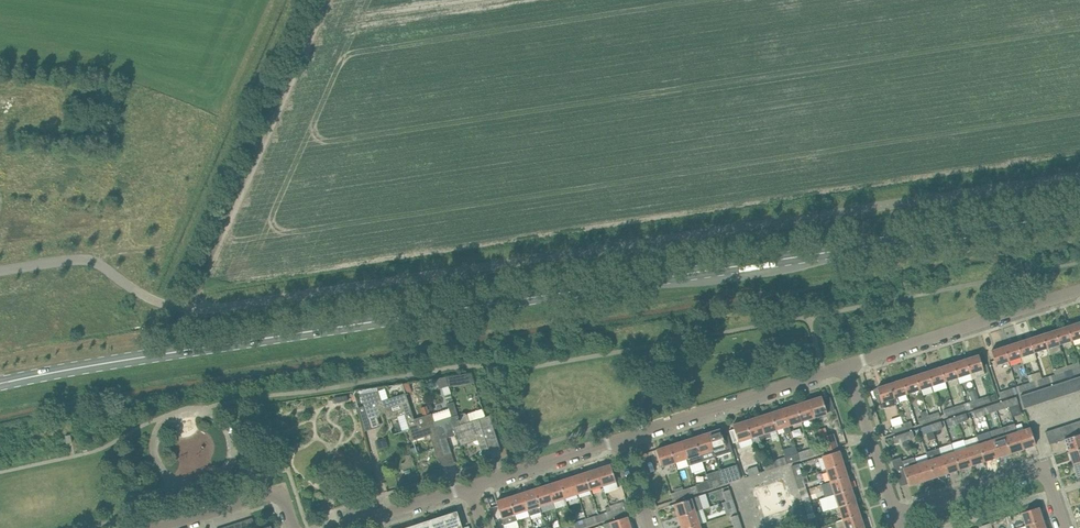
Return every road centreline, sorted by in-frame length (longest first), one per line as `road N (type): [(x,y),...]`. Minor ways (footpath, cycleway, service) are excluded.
road 1 (primary): [(1079,213),(0,383)]
road 2 (unclassified): [(844,366),(1079,291)]
road 3 (unclassified): [(622,439),(844,366)]
road 4 (unclassified): [(471,489),(622,439)]
road 5 (unclassified): [(895,514),(1046,466)]
road 6 (unclassified): [(895,514),(844,366)]
road 7 (residential): [(165,527),(267,495),(289,506),(297,527)]
road 8 (residential): [(346,527),(471,489)]

